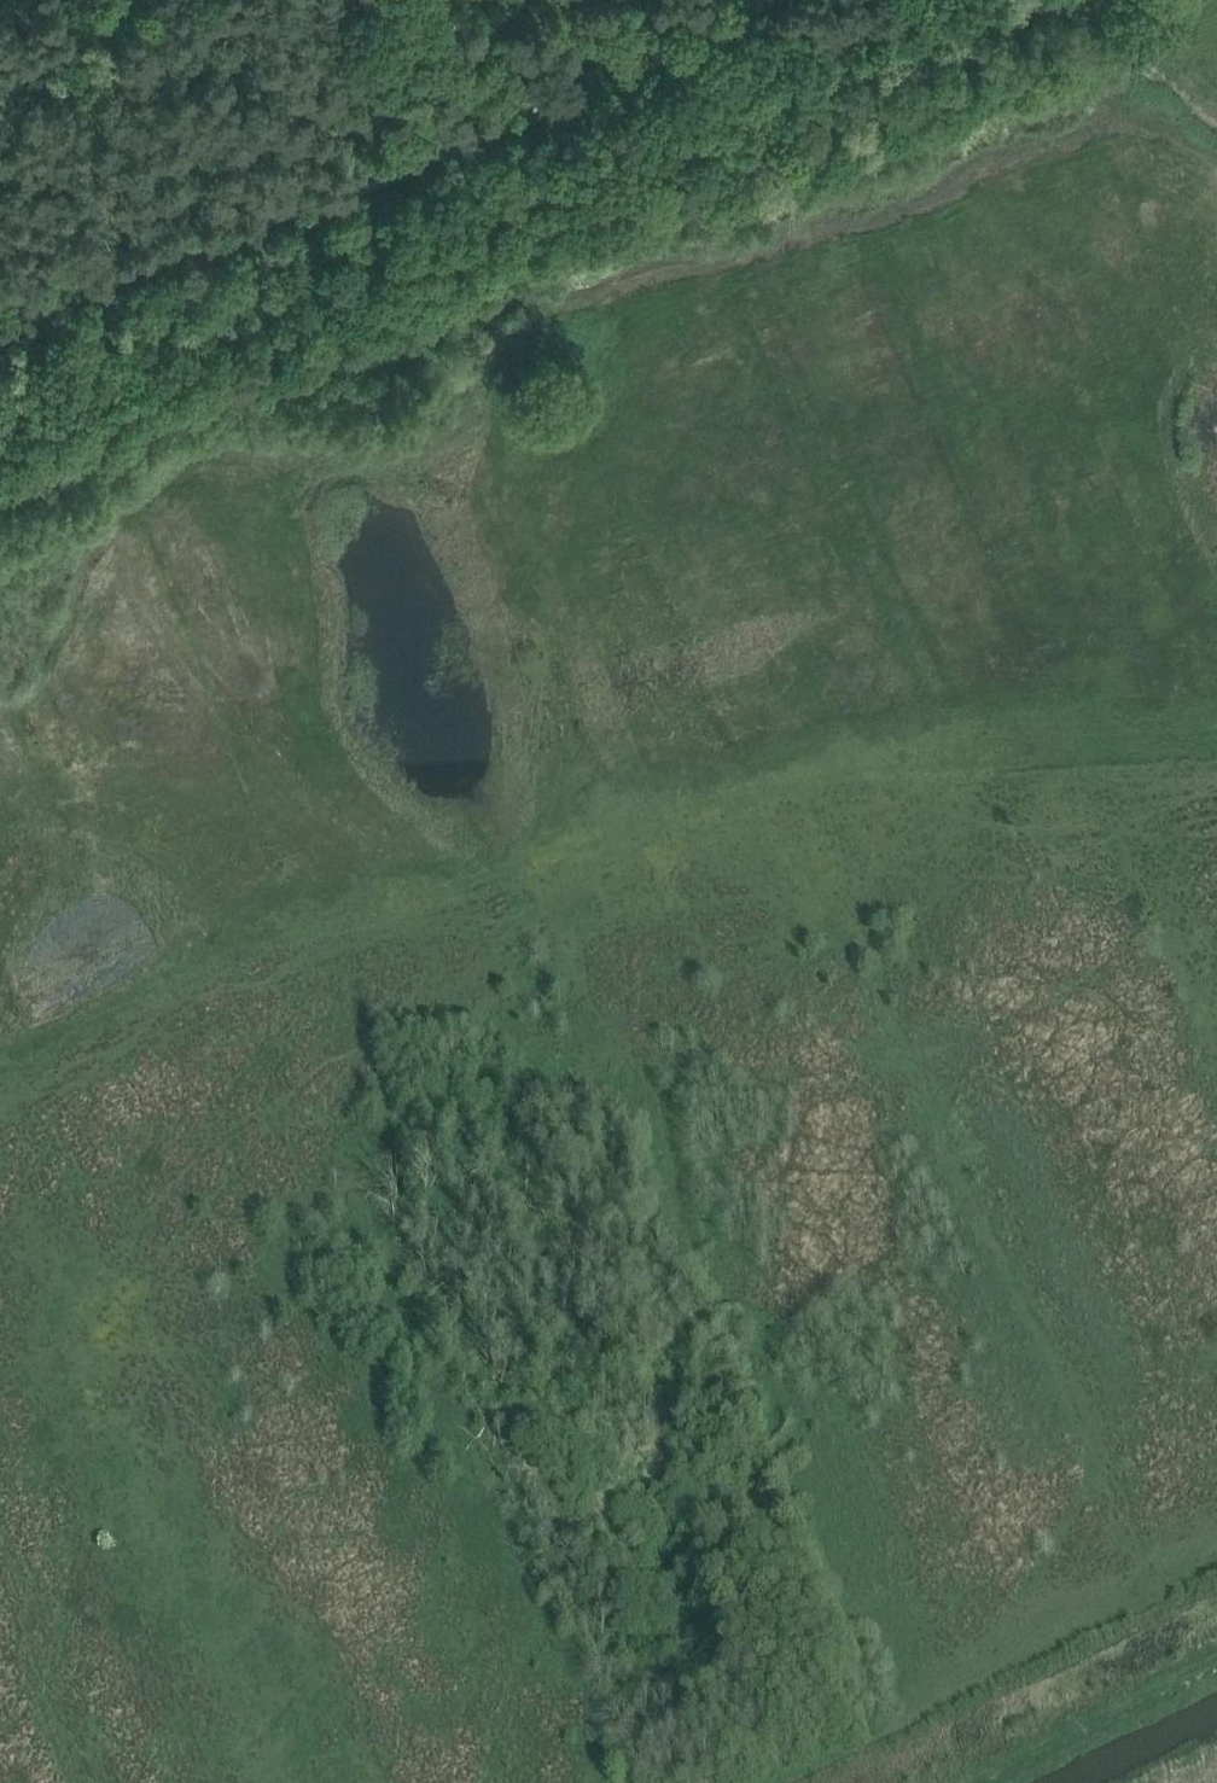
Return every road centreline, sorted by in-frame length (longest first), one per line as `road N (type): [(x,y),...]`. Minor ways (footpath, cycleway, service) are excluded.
road 1 (track): [(0,308),(448,139),(684,41),(761,0)]
road 2 (track): [(987,1782),(1216,1672)]
road 3 (track): [(747,177),(684,41)]

